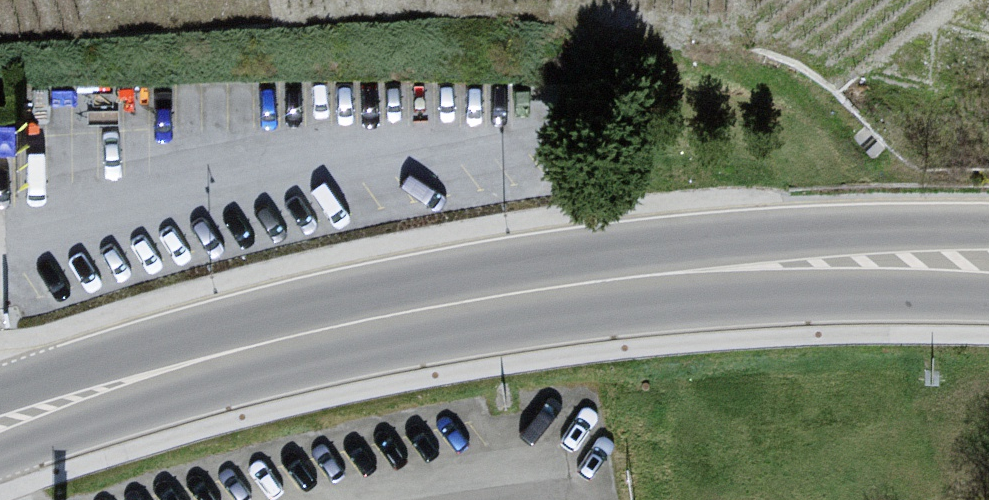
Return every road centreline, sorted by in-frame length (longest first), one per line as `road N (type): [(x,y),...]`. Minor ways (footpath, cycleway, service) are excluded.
road 1 (secondary): [(717,270),(398,314),(108,389)]
road 2 (secondary): [(988,229),(717,270)]
road 3 (secondary): [(717,270),(988,284)]
road 4 (secondary): [(0,442),(108,389)]

